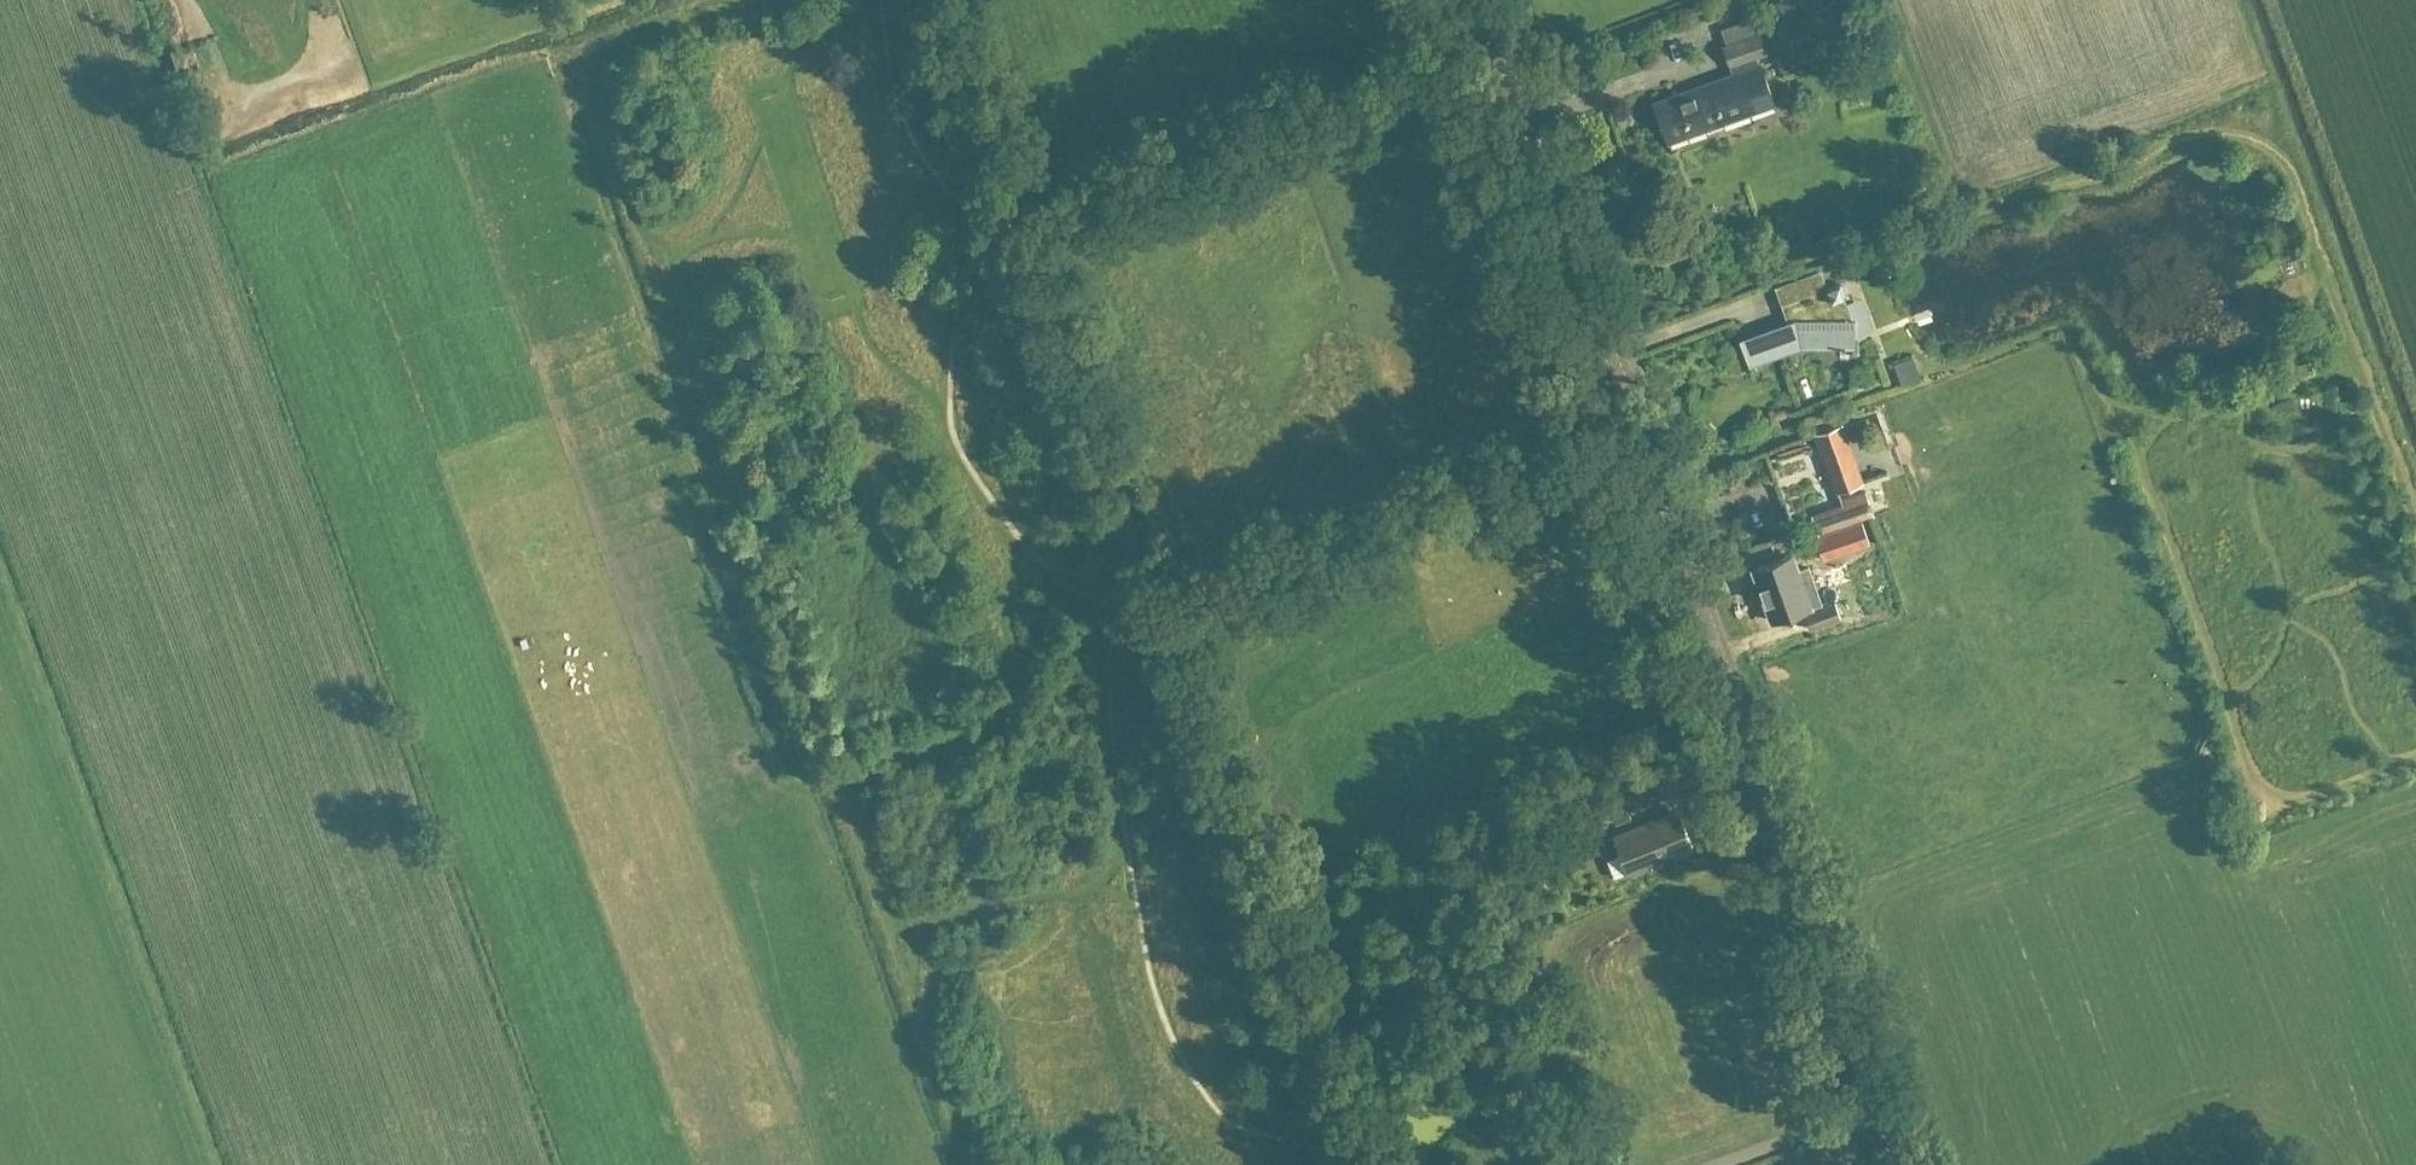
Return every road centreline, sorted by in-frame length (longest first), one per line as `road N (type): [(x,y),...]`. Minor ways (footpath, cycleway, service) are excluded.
road 1 (tertiary): [(1895,1164),(1476,0)]

